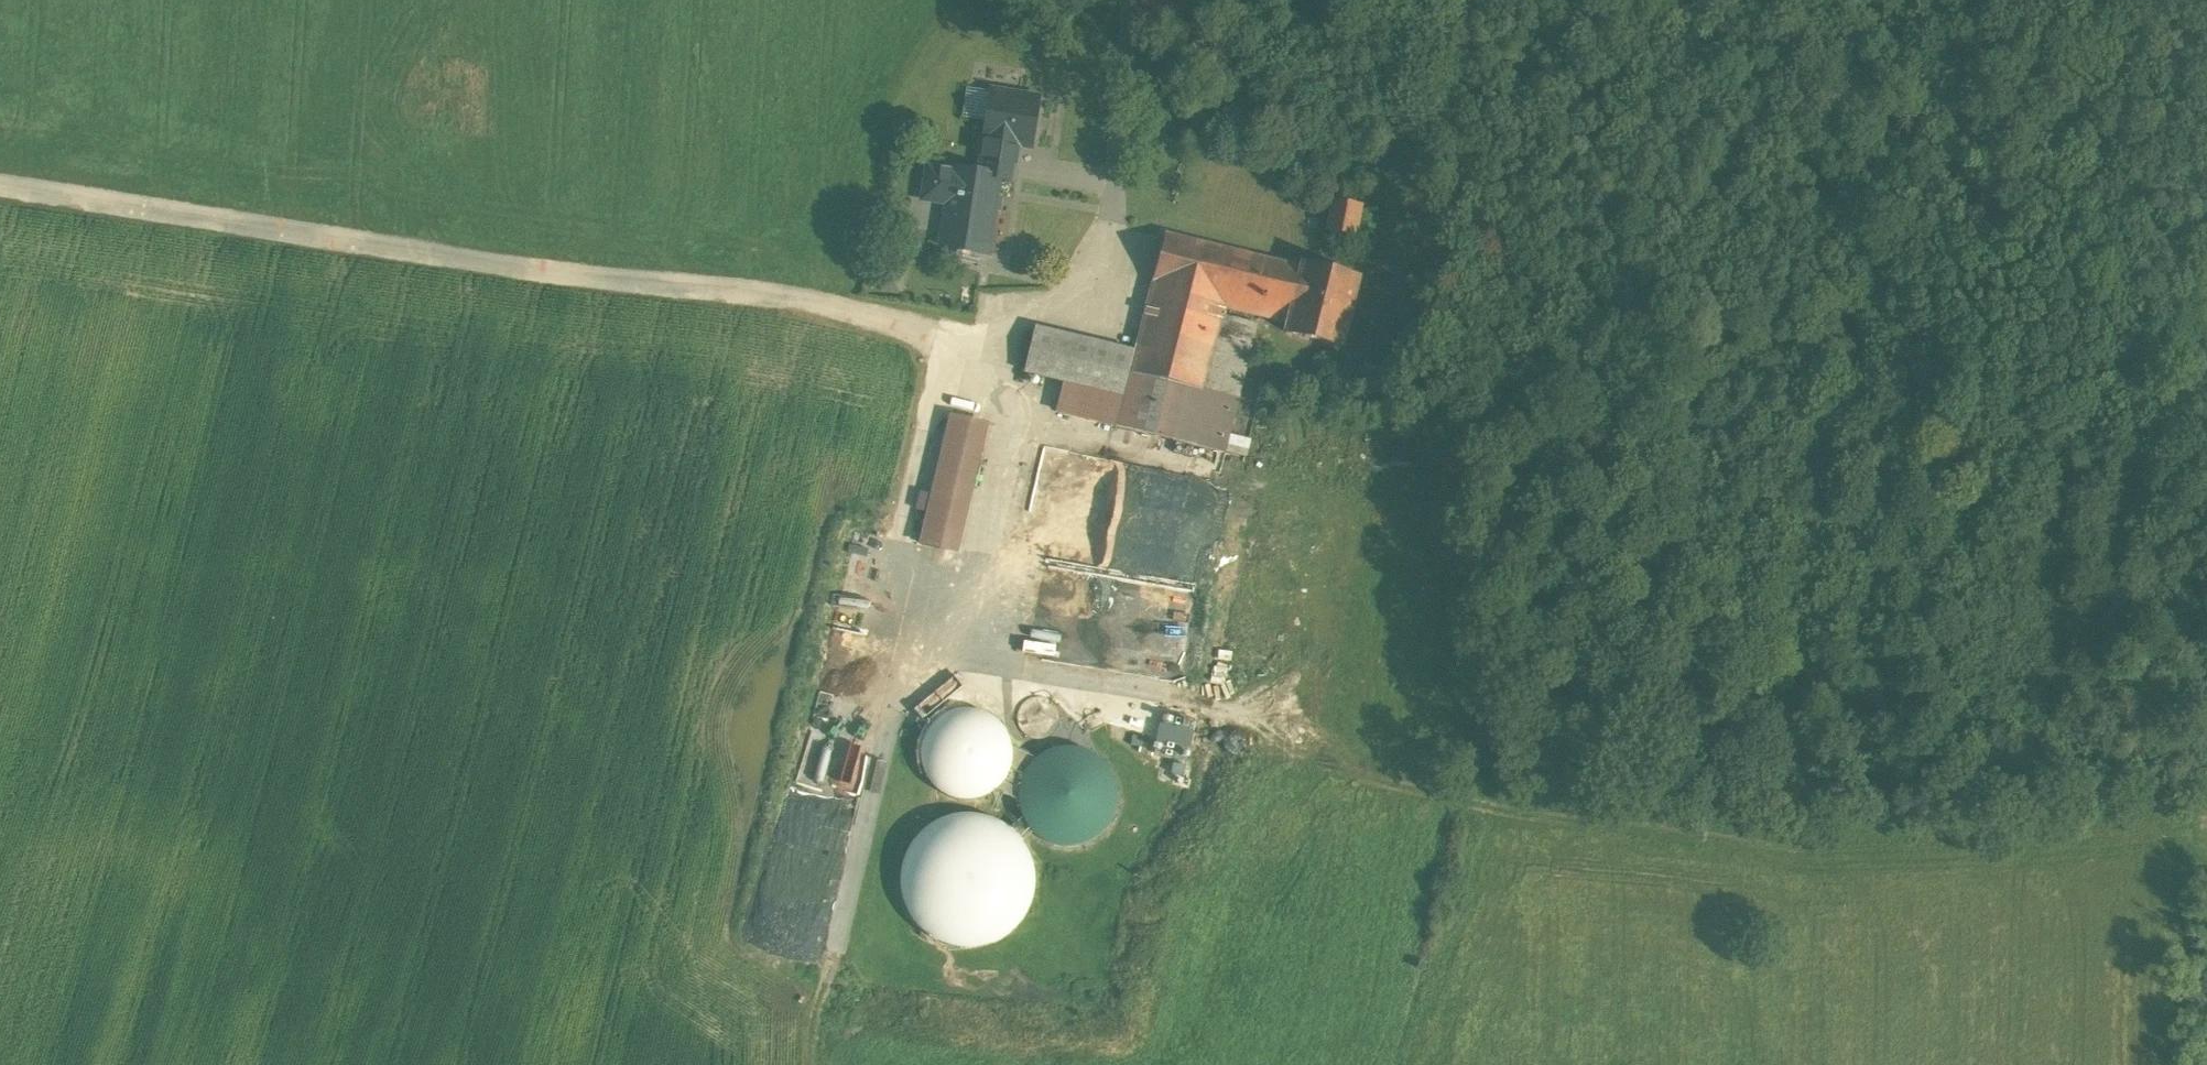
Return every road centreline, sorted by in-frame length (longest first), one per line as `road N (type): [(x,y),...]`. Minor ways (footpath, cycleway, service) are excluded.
road 1 (track): [(0,191),(872,323),(938,347),(1107,282)]

